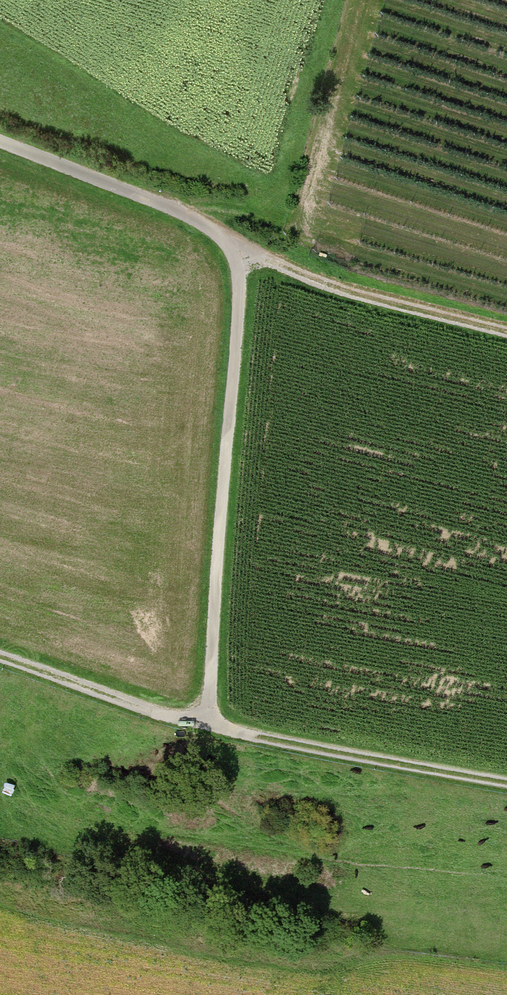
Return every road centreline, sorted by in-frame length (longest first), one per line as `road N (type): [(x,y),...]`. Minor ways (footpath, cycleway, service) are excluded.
road 1 (track): [(0,146),(215,231),(240,262),(204,722),(0,658)]
road 2 (track): [(204,722),(506,784)]
road 3 (track): [(240,262),(506,332)]

